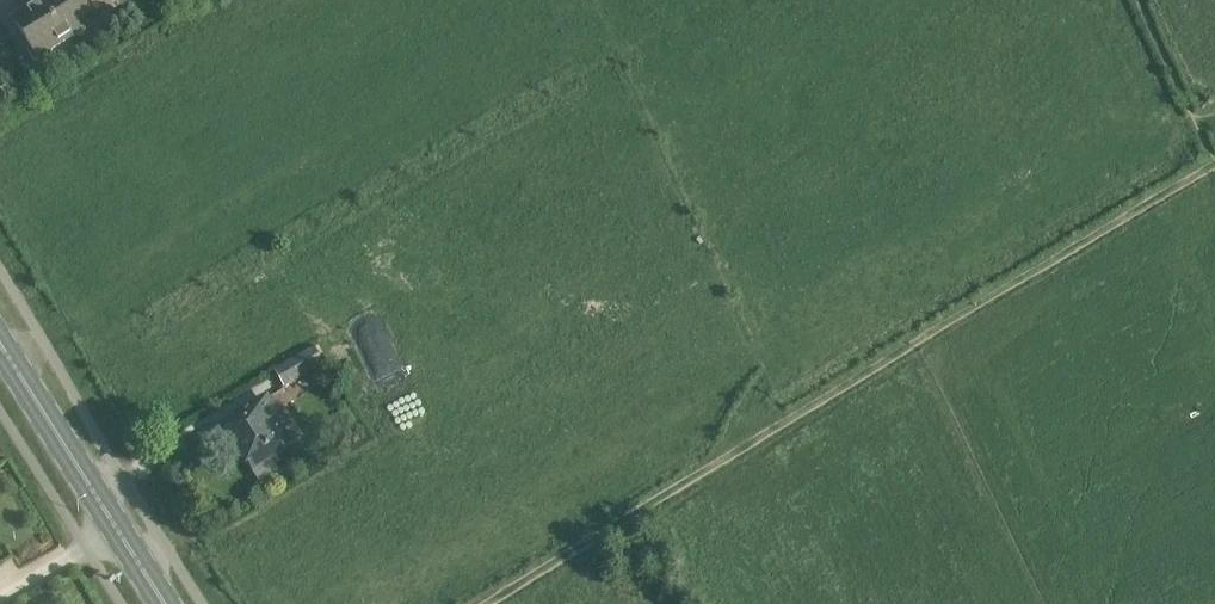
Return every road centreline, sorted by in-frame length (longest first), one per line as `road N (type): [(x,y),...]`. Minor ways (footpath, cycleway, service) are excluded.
road 1 (track): [(496,603),(1214,171)]
road 2 (primary): [(163,603),(0,349)]

